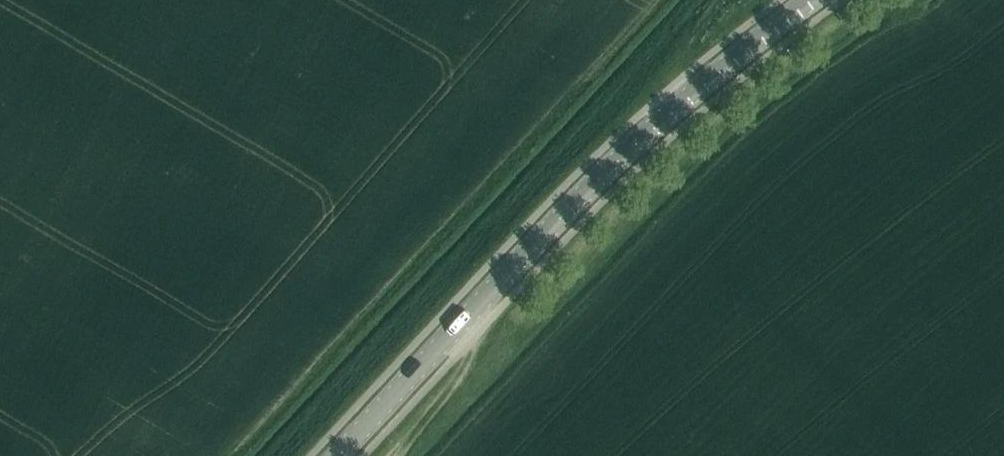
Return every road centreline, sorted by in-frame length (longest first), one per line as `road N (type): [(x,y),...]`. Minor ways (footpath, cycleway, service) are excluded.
road 1 (secondary): [(336,455),(611,167),(695,88),(812,0)]

